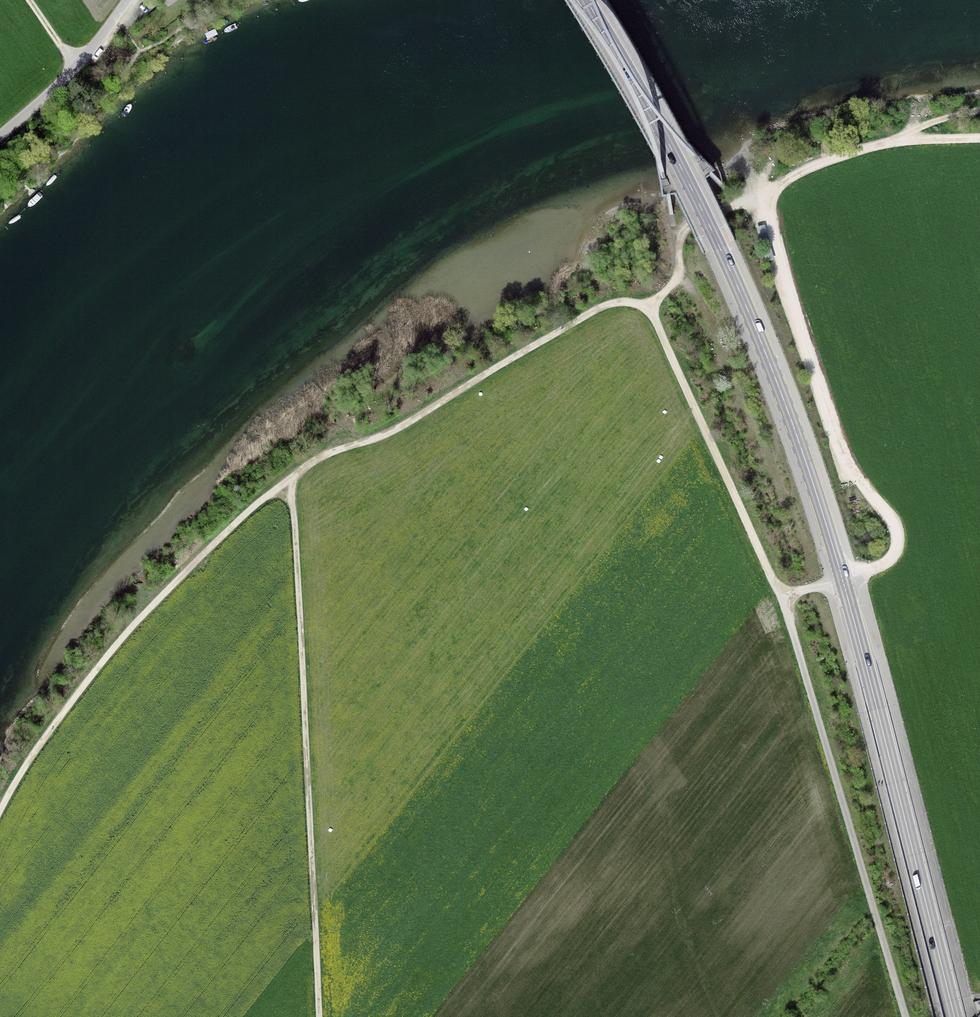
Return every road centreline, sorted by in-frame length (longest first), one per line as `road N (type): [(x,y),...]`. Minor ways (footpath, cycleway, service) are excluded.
road 1 (secondary): [(585,0),(705,217),(787,407),(843,579),(955,1016)]
road 2 (track): [(648,312),(621,302),(603,306),(405,424),(307,465),(241,519),(119,642),(33,754),(0,811)]
road 3 (track): [(319,1016),(289,480)]
road 4 (track): [(907,1016),(782,597)]
road 5 (track): [(782,597),(648,312)]
road 6 (tertiary): [(0,137),(78,66),(130,0)]
road 7 (track): [(739,202),(684,231),(680,272),(648,312)]

